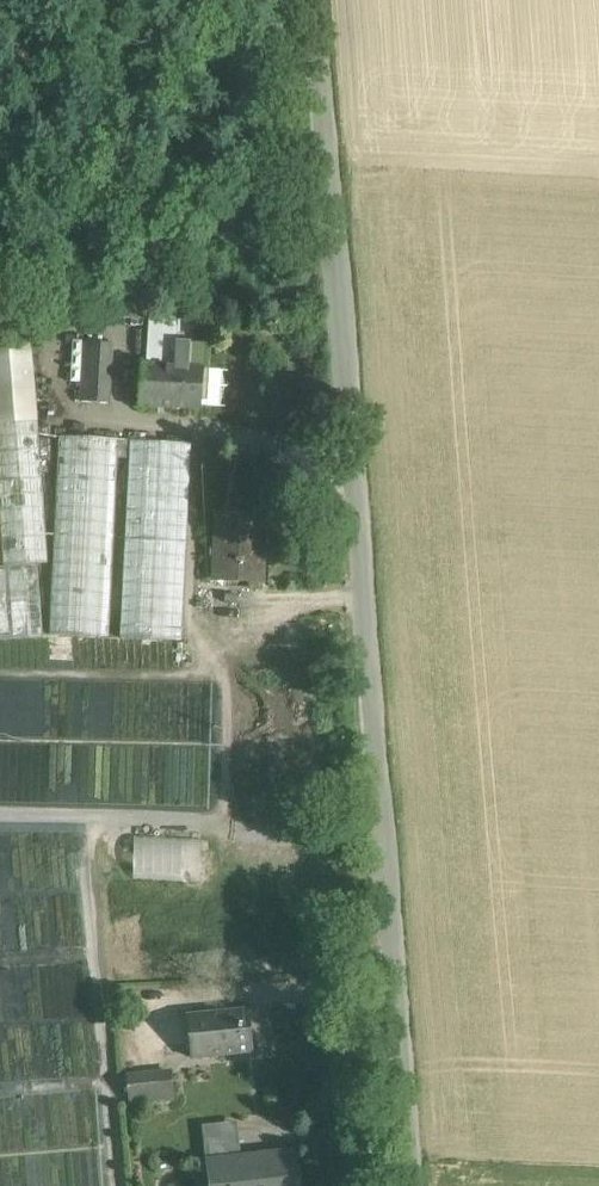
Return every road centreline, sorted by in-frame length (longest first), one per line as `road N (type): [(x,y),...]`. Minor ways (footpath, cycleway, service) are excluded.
road 1 (unclassified): [(411,1185),(316,0)]

